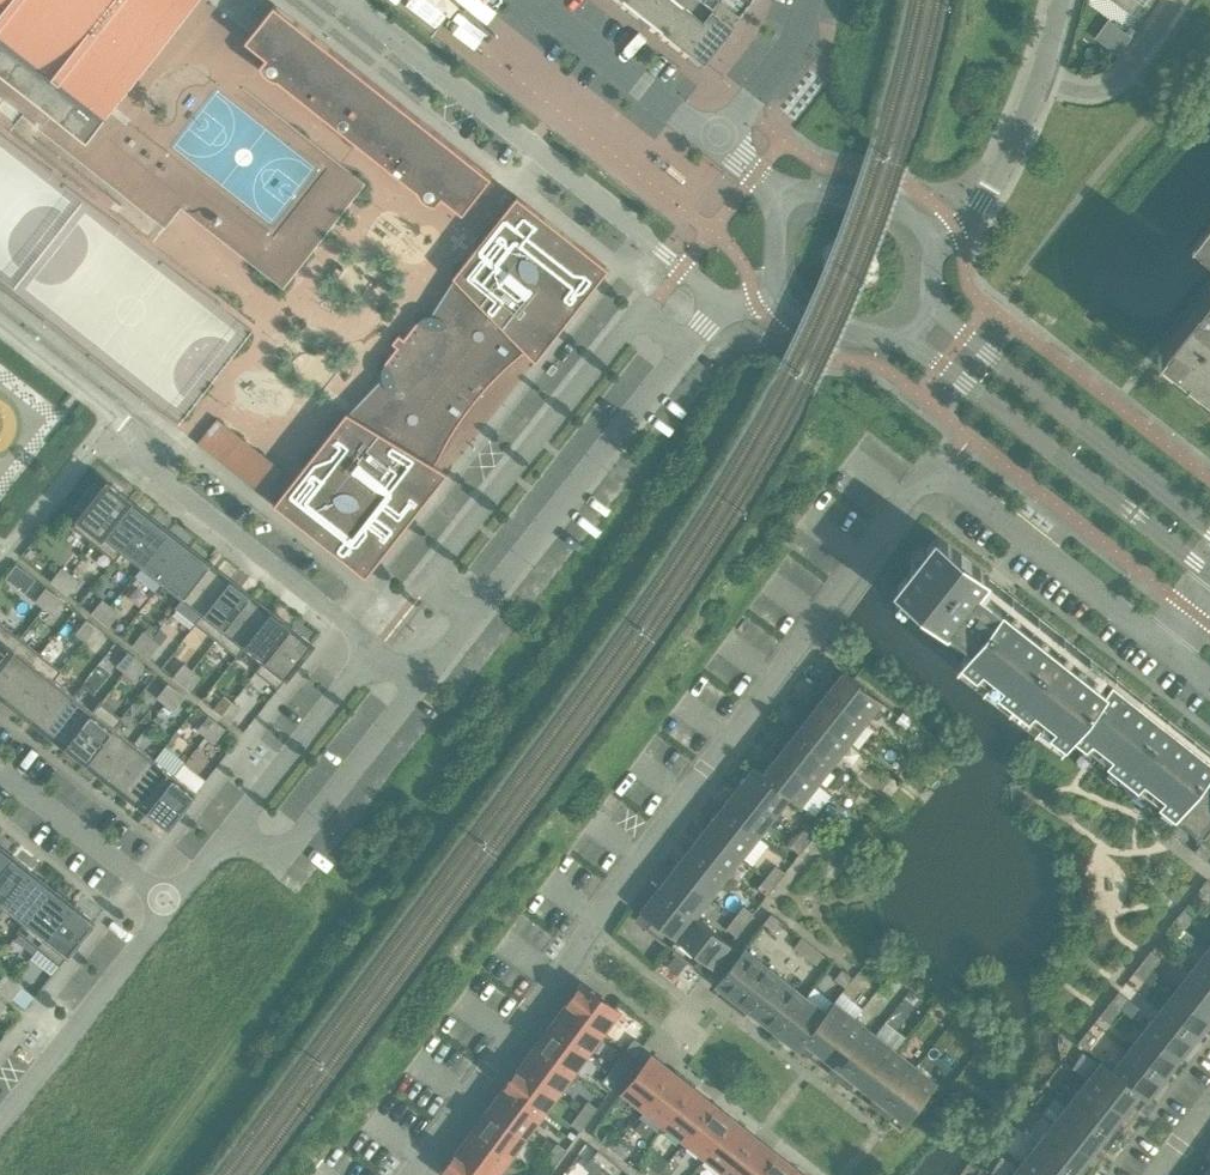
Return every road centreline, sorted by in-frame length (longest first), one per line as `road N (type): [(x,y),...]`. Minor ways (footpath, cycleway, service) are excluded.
road 1 (residential): [(1169,648),(943,471),(920,479),(410,1174)]
road 2 (residential): [(681,269),(427,584),(472,618)]
road 3 (residential): [(347,0),(681,269)]
road 4 (unclassified): [(722,305),(472,618)]
road 5 (residential): [(904,336),(1209,578)]
road 6 (residential): [(1209,530),(933,299)]
road 7 (residential): [(119,412),(158,472),(378,645)]
road 8 (unclassified): [(422,680),(276,866),(230,833)]
road 9 (residential): [(172,907),(0,1126)]
road 10 (residential): [(378,645),(230,833)]
road 11 (residential): [(716,145),(530,0)]
road 12 (residential): [(0,770),(172,907)]
road 13 (residential): [(1046,84),(974,215),(931,243)]
road 14 (residential): [(1046,84),(1110,90),(1133,73),(1185,0)]
road 15 (residential): [(716,145),(793,44),(812,0)]
road 16 (residential): [(931,243),(898,209),(824,191),(785,202)]
road 17 (residential): [(0,317),(119,412)]
road 18 (residential): [(778,293),(801,316),(904,336)]

